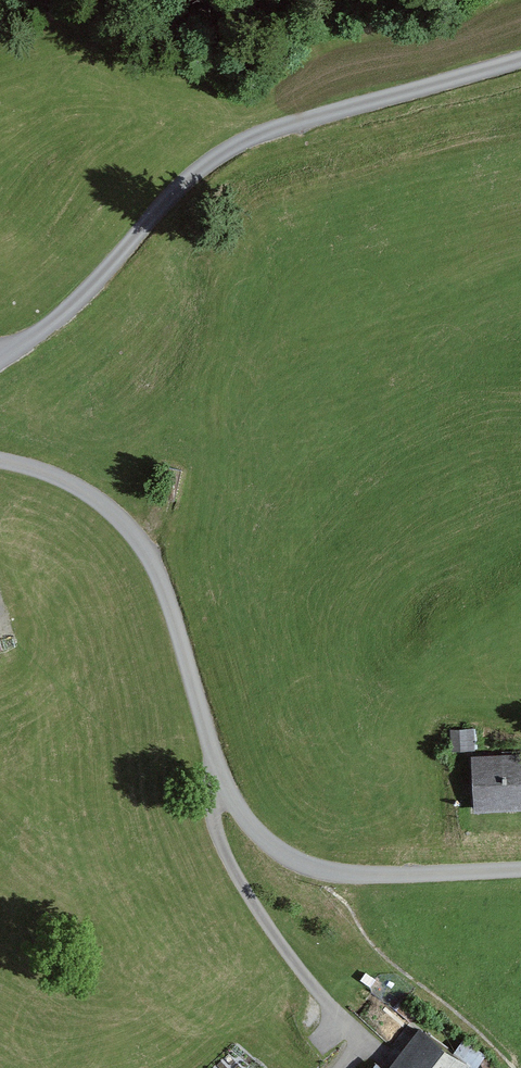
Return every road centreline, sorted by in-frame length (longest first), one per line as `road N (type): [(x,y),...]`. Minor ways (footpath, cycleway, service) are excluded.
road 1 (unclassified): [(0,461),(86,492),(127,525),(156,568),(221,778),(245,820),(282,855),(387,876),(520,868)]
road 2 (unclassified): [(0,357),(45,331),(177,189),(226,150),(520,59)]

